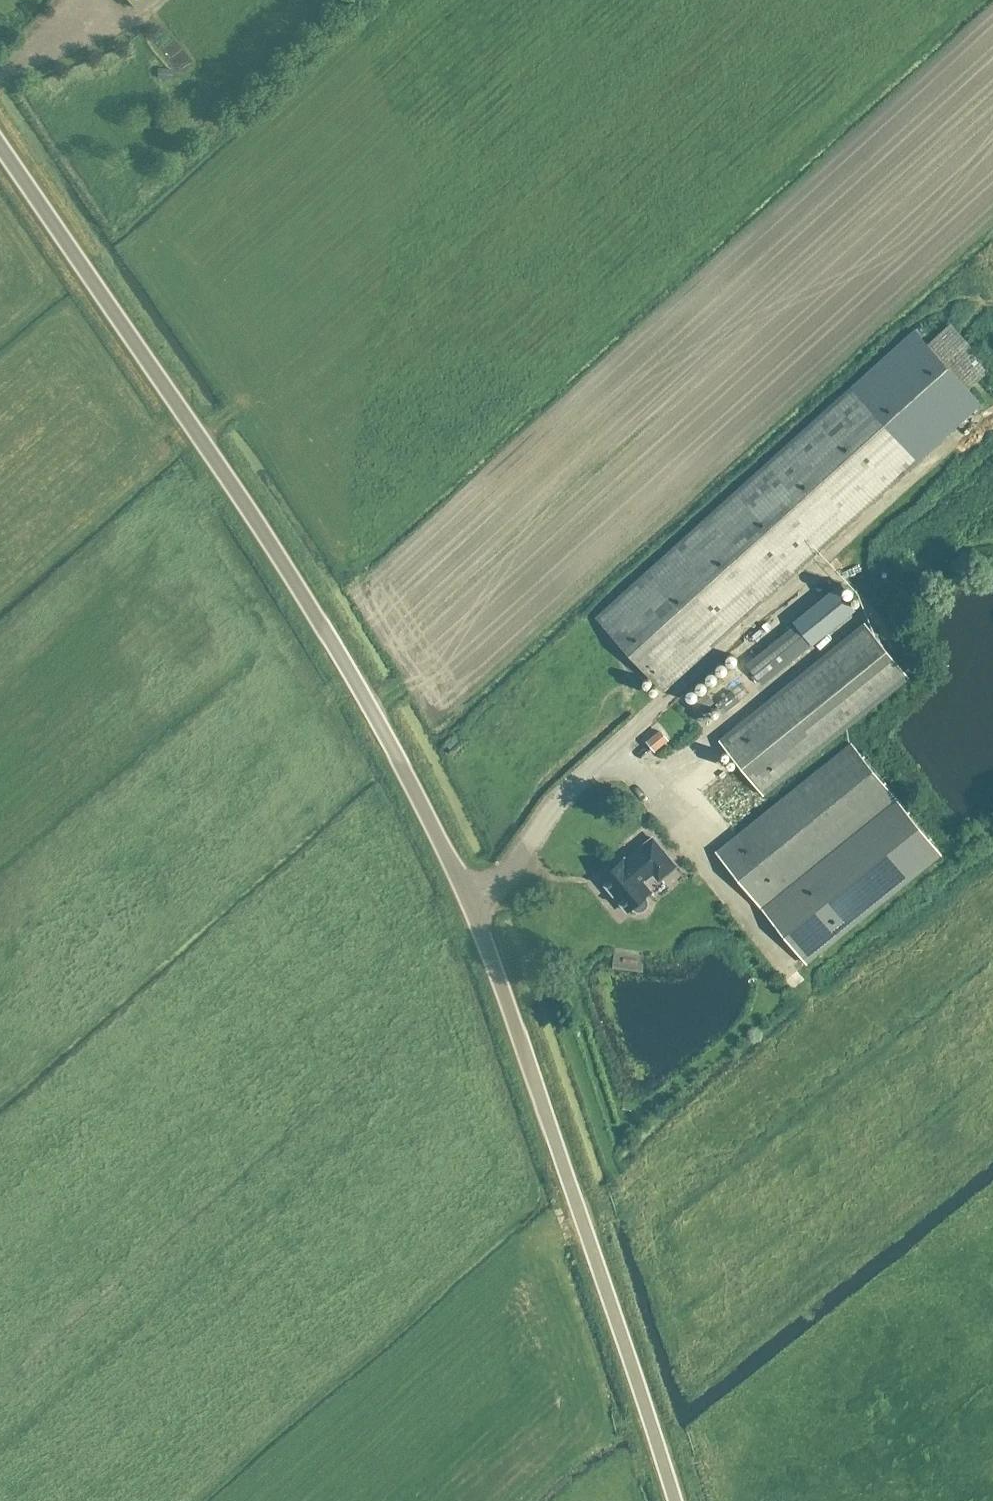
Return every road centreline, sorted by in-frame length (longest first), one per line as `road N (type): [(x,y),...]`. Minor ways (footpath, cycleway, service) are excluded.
road 1 (tertiary): [(676,1500),(490,968),(399,757),(240,497),(0,144)]

